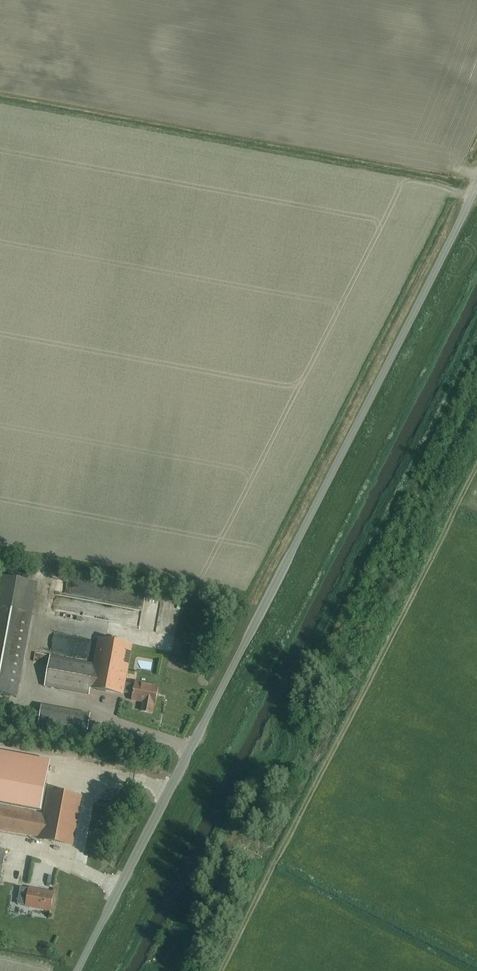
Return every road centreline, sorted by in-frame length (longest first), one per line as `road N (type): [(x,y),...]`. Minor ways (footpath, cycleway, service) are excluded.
road 1 (unclassified): [(77,970),(476,184)]
road 2 (track): [(174,970),(190,947),(194,889),(249,783),(293,754),(290,703),(476,340)]
road 3 (track): [(476,464),(221,970)]

